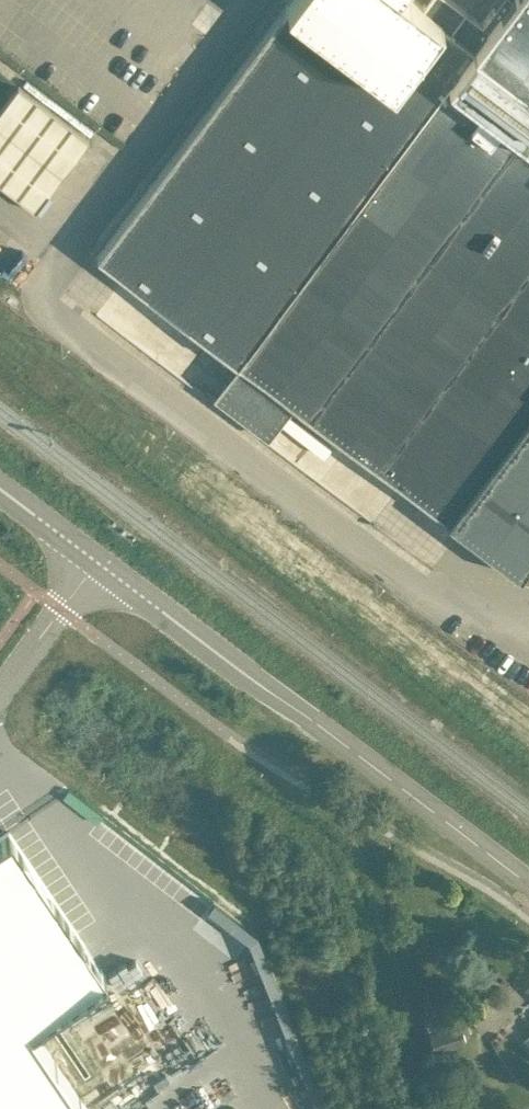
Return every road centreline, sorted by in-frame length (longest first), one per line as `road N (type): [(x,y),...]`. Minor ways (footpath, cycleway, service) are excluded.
road 1 (tertiary): [(528,886),(98,560)]
road 2 (unclassified): [(0,695),(98,560)]
road 3 (tertiary): [(98,560),(0,484)]

